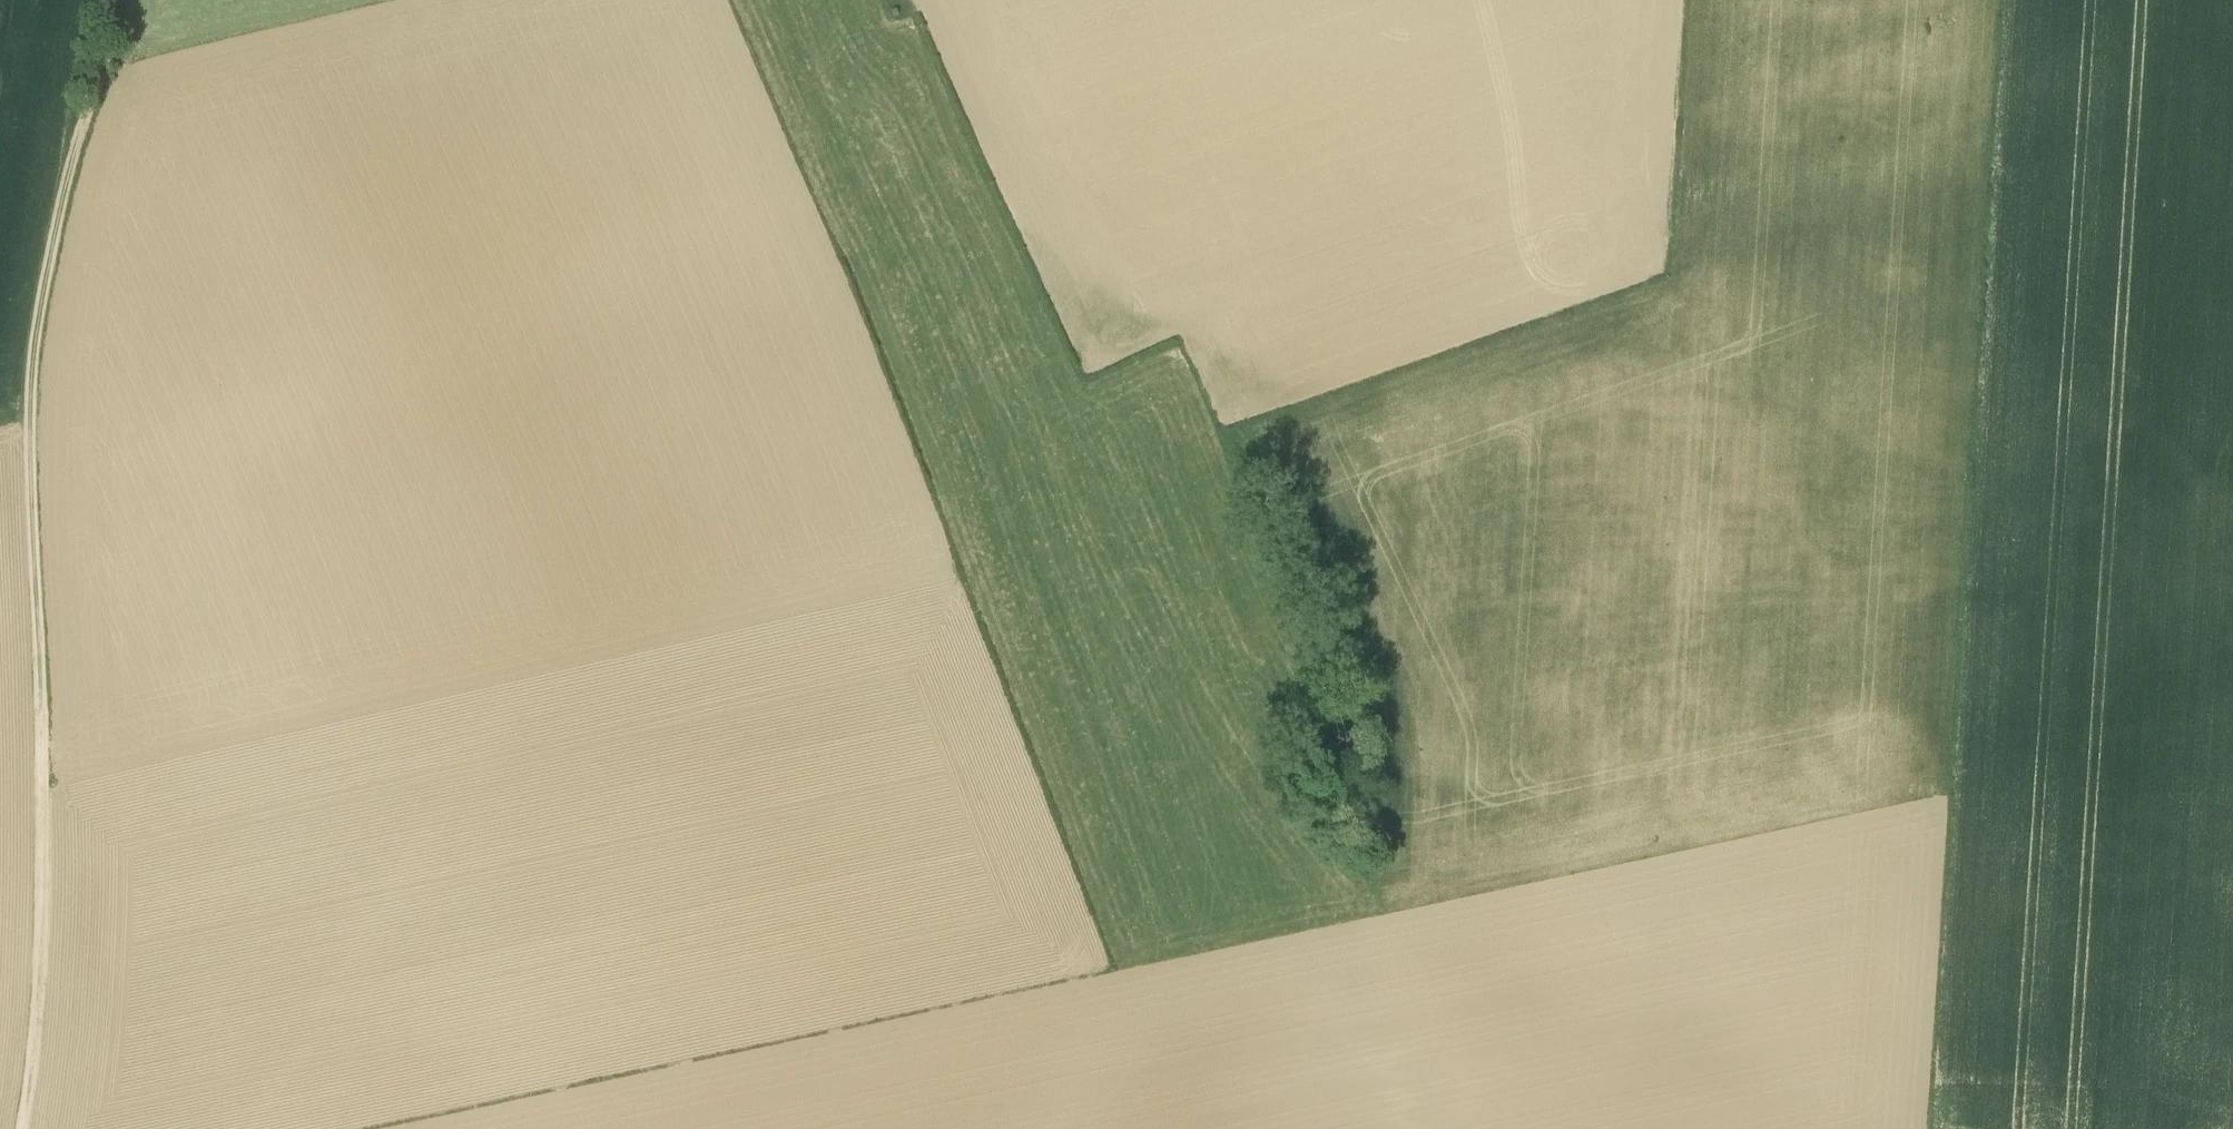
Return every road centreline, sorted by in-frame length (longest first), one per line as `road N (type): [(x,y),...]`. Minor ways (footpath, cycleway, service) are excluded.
road 1 (track): [(111,0),(59,222),(32,382),(42,952),(21,1128)]

